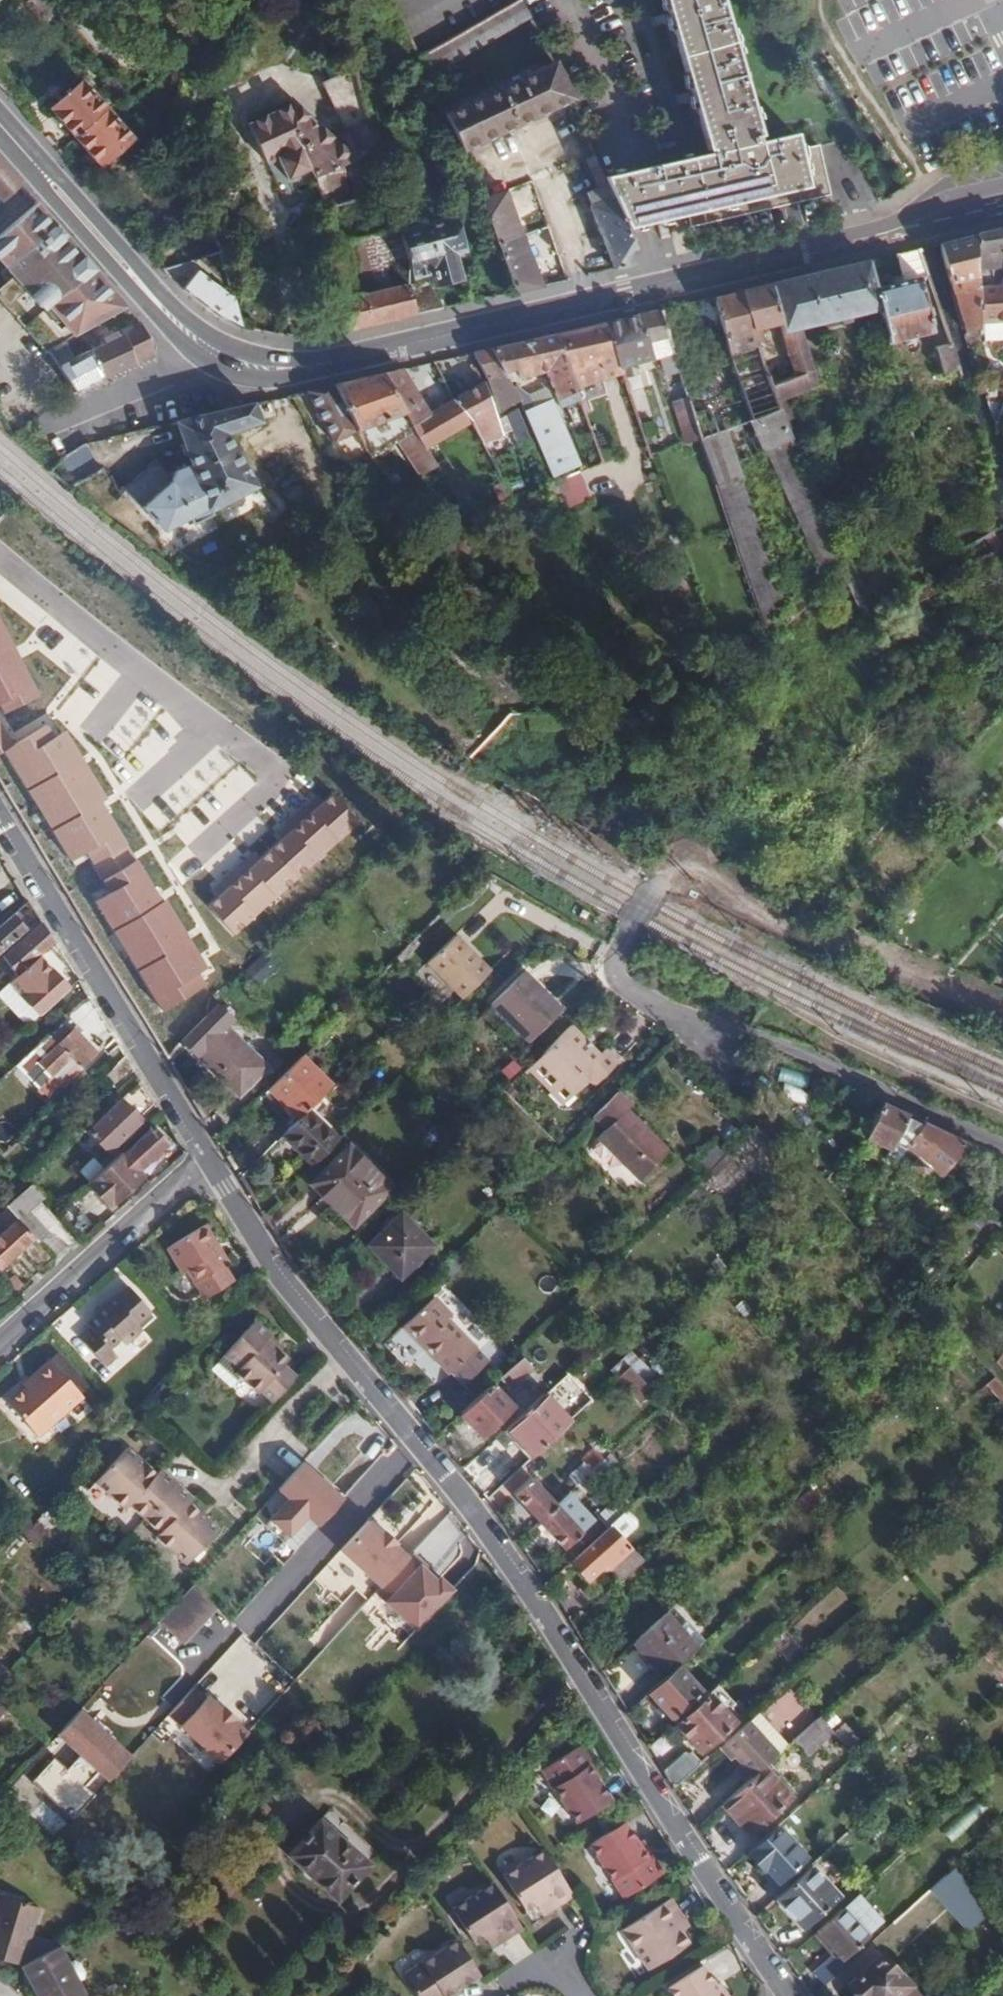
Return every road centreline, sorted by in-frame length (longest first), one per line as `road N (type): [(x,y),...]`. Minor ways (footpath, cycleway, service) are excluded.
road 1 (tertiary): [(0,125),(176,322),(226,357),(284,372),(1002,209)]
road 2 (unclassified): [(787,1995),(477,1516),(276,1274),(212,1162)]
road 3 (unclassified): [(1002,1151),(771,1045),(668,1014),(624,986),(615,960),(646,900),(674,874),(691,871),(779,921),(1002,1009)]
road 4 (unclassified): [(212,1162),(0,815)]
road 5 (unclassified): [(0,1351),(212,1162)]

